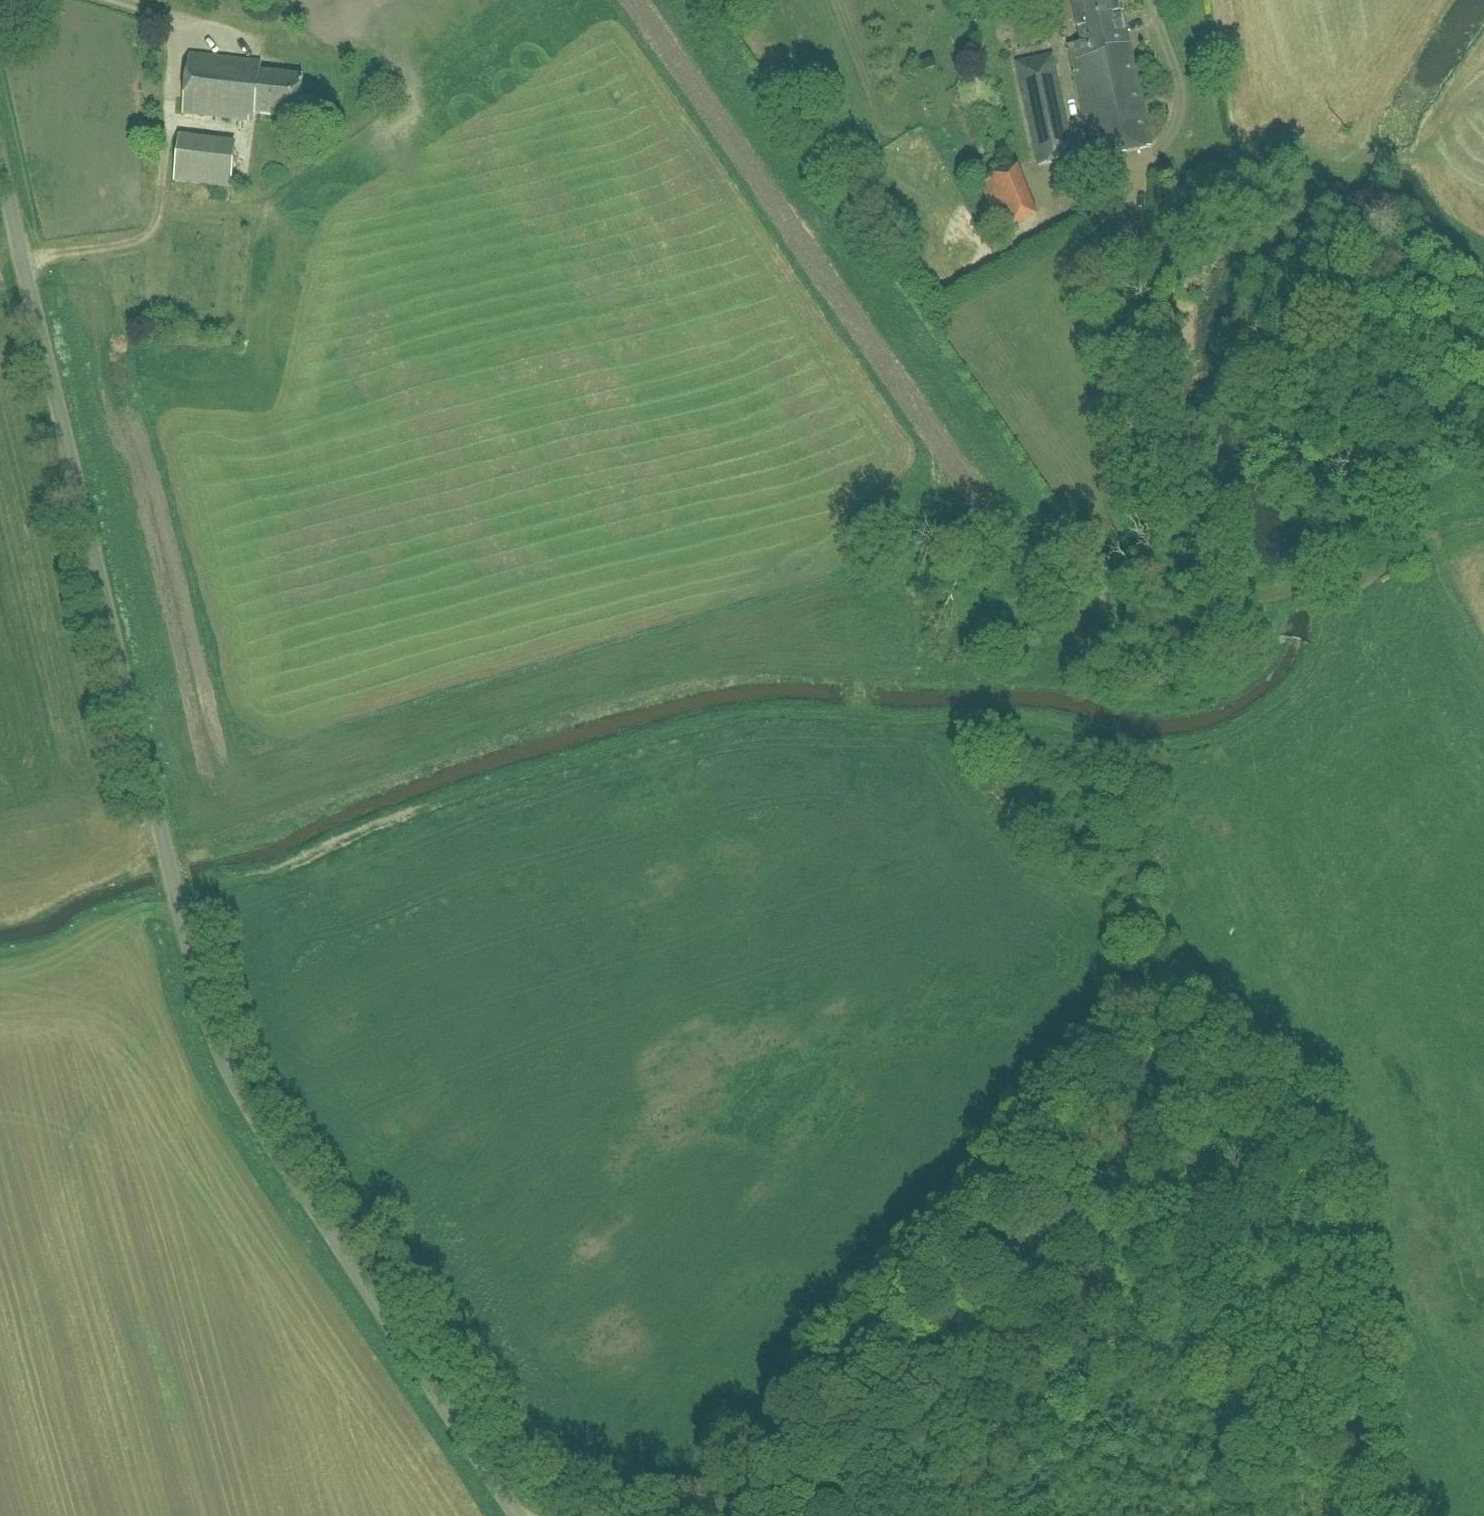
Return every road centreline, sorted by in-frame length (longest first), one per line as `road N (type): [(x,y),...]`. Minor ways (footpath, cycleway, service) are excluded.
road 1 (unclassified): [(516,1515),(257,1119),(218,1040),(0,169)]

